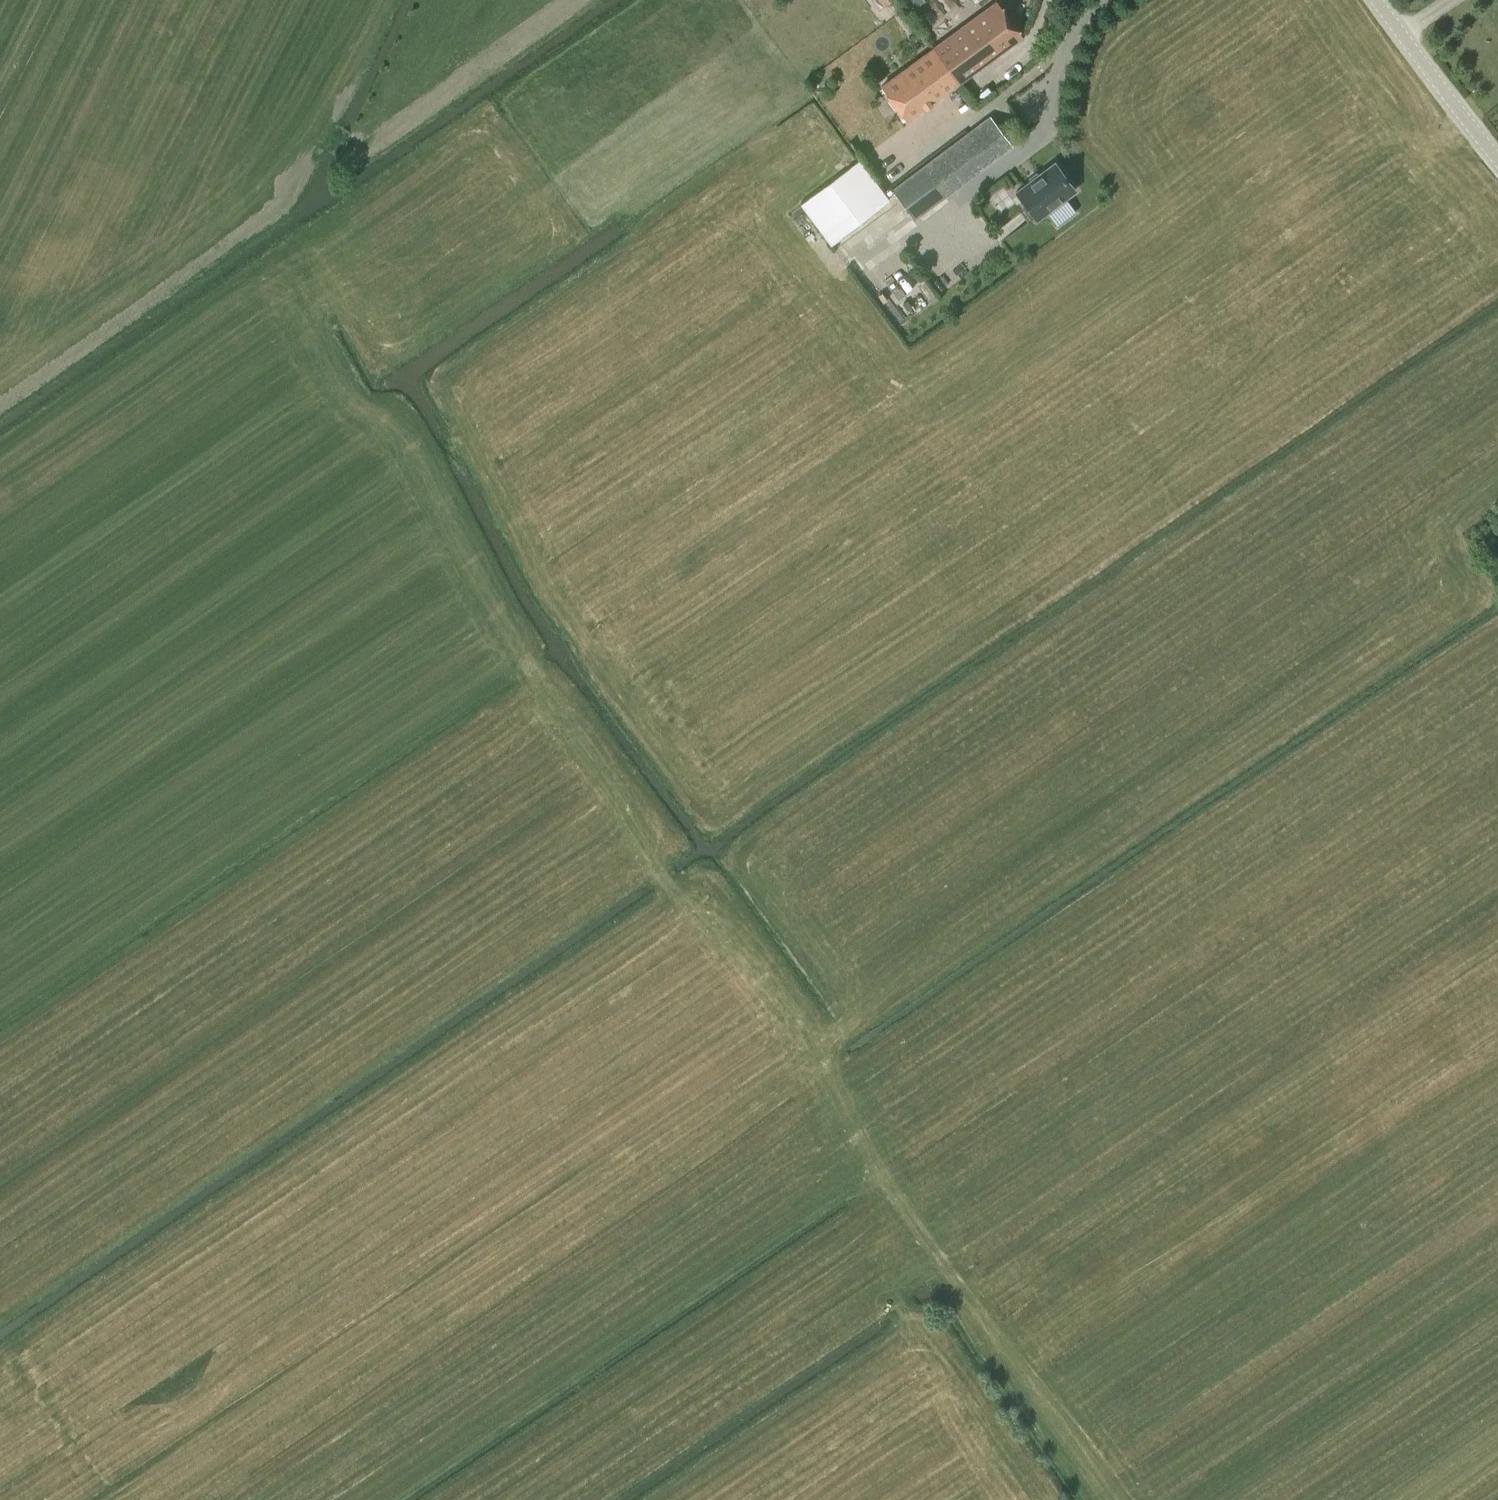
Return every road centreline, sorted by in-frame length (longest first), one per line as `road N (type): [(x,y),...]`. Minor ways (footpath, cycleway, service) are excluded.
road 1 (tertiary): [(1497,159),(1378,0)]

